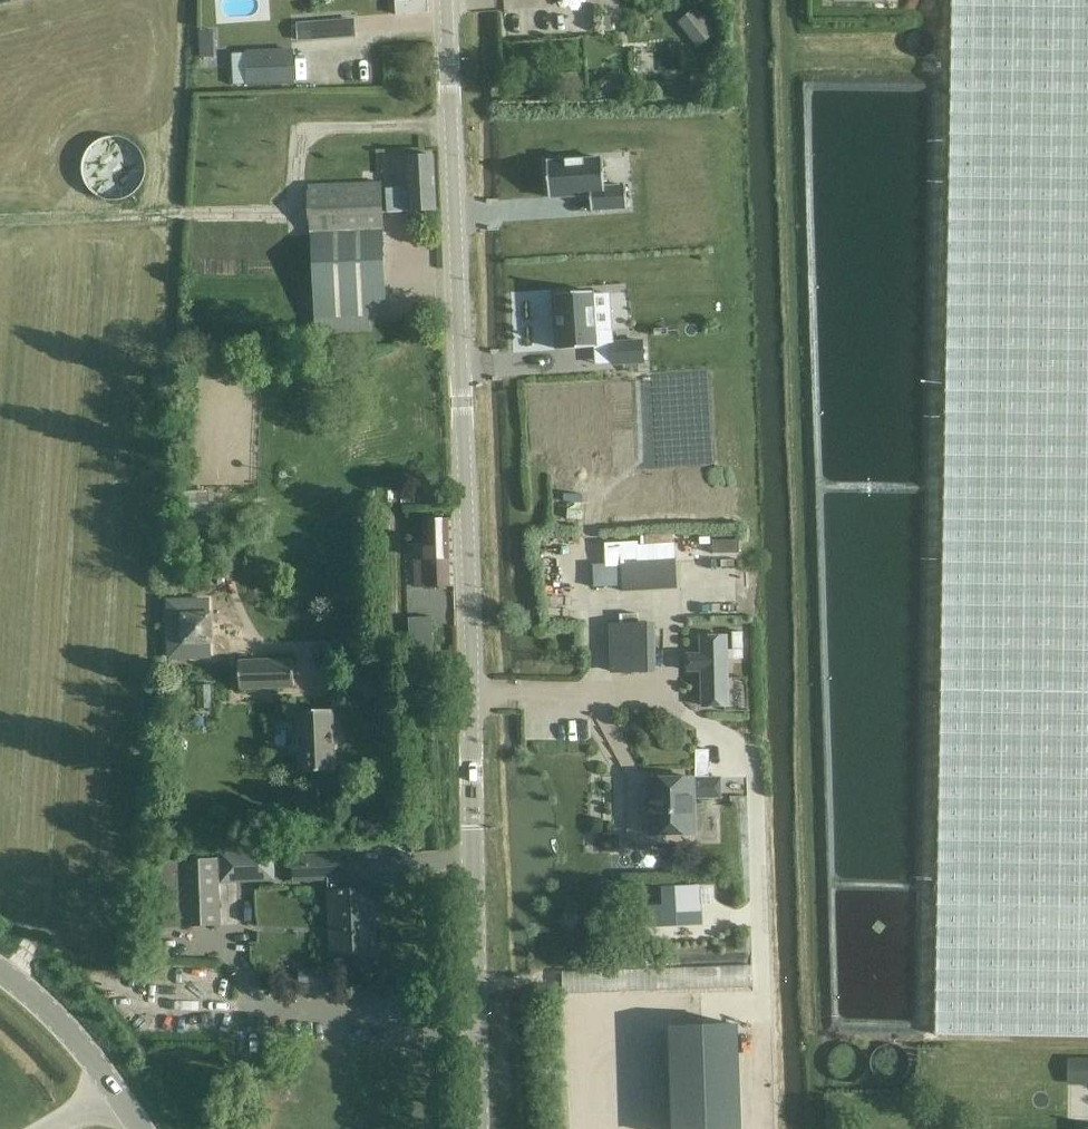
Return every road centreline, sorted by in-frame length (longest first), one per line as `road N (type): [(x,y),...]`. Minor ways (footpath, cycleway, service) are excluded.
road 1 (unclassified): [(478,1128),(460,368)]
road 2 (residential): [(460,368),(534,364),(527,202),(455,205)]
road 3 (tertiary): [(146,1128),(59,1020),(0,969)]
road 4 (unclassified): [(455,205),(445,0)]
road 5 (unclassified): [(460,368),(455,205)]

